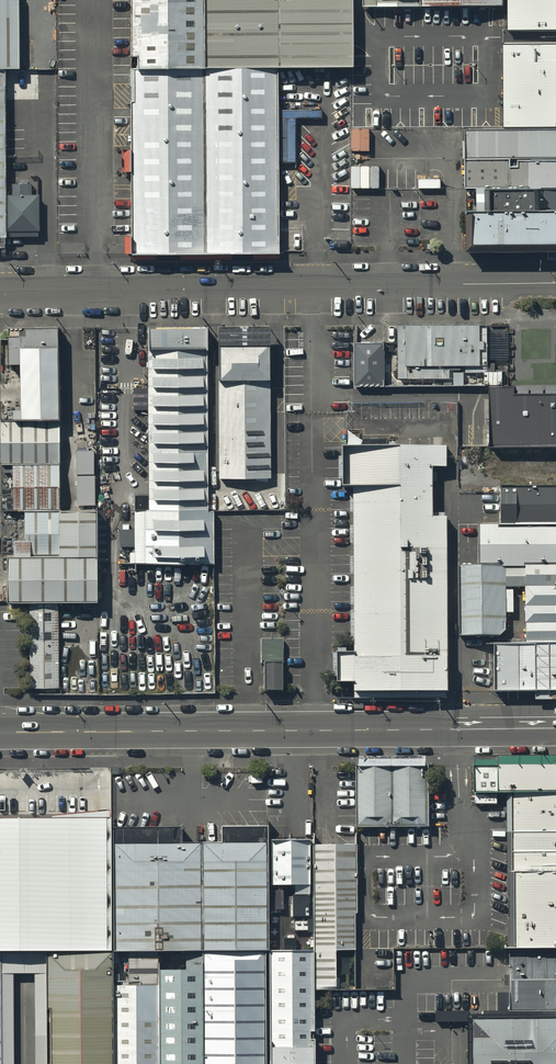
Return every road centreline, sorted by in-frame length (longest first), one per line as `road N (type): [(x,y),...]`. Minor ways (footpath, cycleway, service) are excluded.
road 1 (residential): [(0,291),(555,283)]
road 2 (tertiary): [(0,732),(555,728)]

